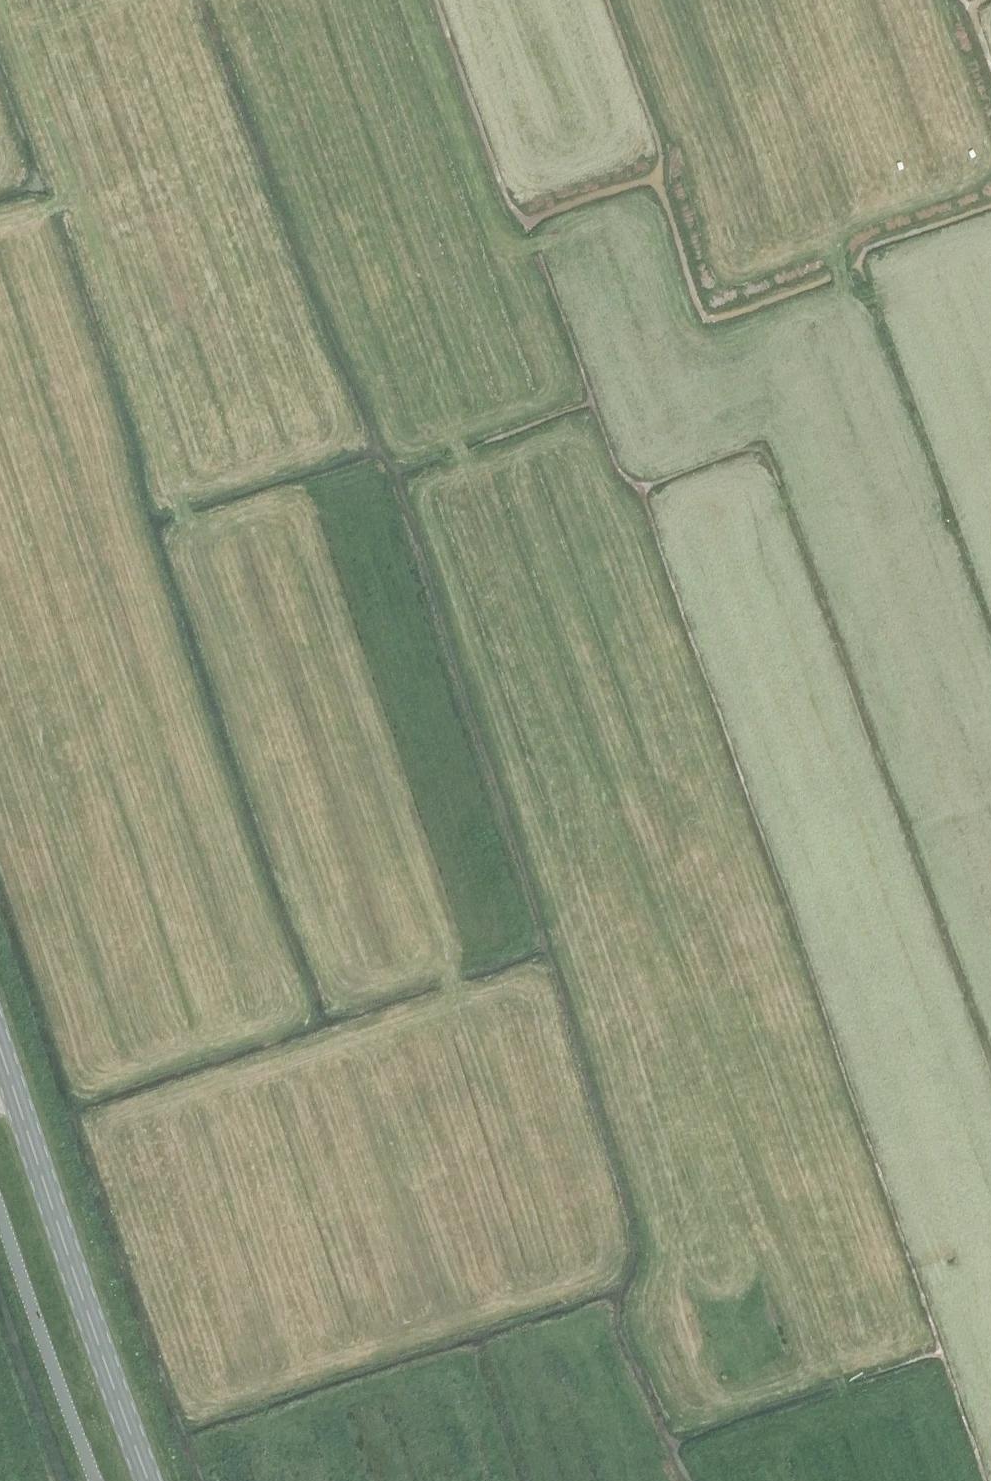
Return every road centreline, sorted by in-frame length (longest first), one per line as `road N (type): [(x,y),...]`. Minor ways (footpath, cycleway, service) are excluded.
road 1 (primary): [(148,1480),(0,1050)]

